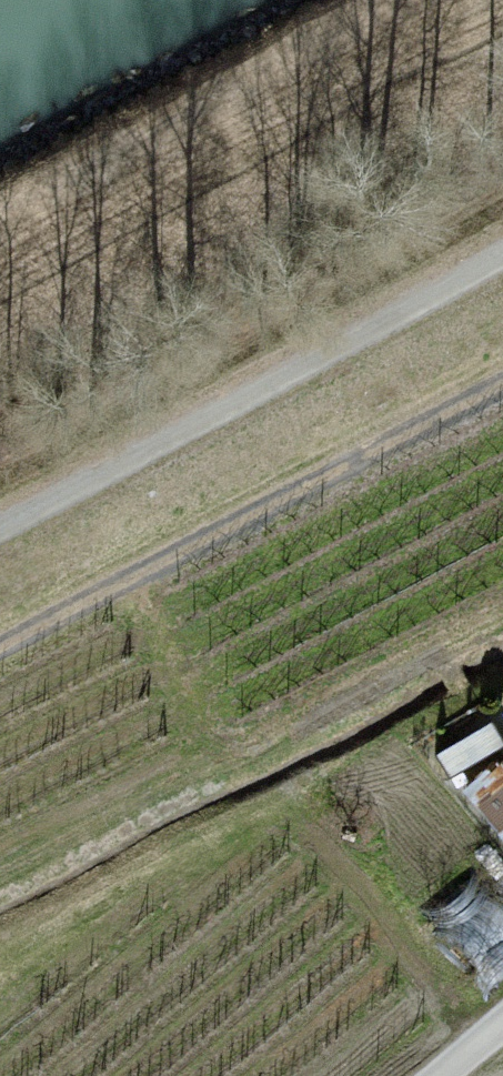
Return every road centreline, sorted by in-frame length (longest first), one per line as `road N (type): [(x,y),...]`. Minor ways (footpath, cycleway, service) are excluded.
road 1 (track): [(502,402),(0,677)]
road 2 (track): [(0,543),(502,273)]

